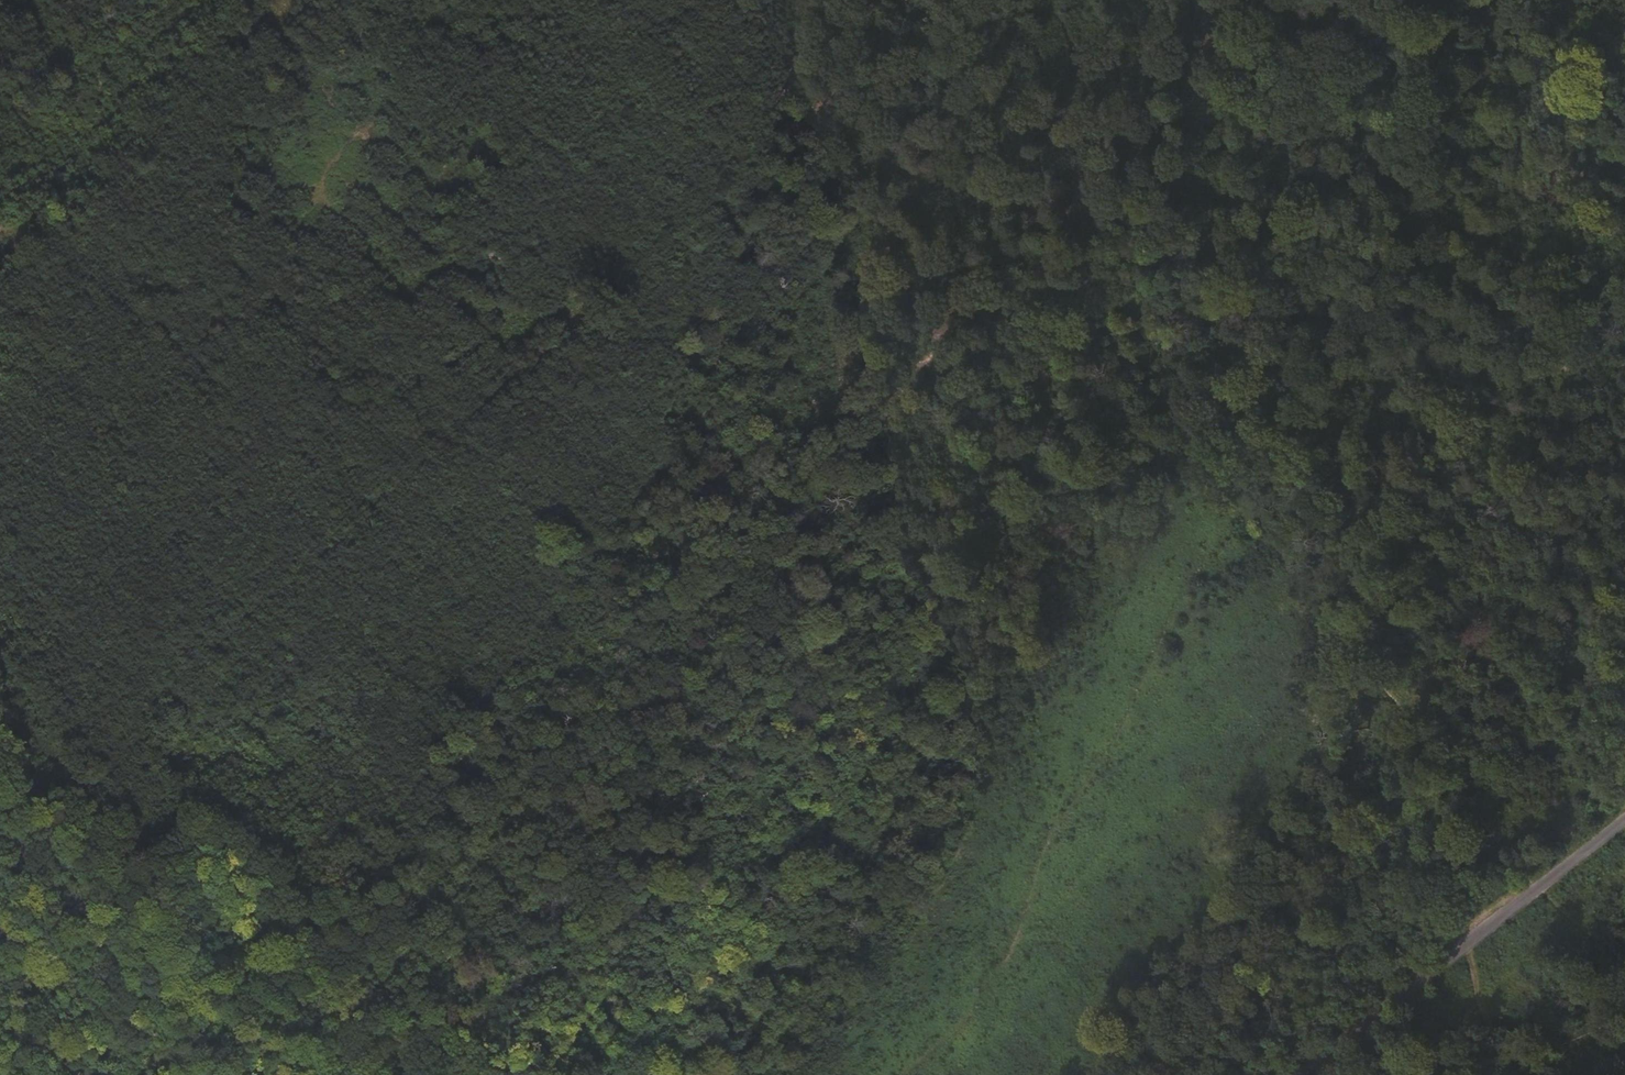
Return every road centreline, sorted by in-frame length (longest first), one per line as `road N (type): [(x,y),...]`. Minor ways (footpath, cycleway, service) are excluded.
road 1 (track): [(908,1074),(966,1019),(997,976),(1046,843),(1126,720),(1173,607),(1302,426)]
road 2 (unclassified): [(1300,1074),(1624,814)]

